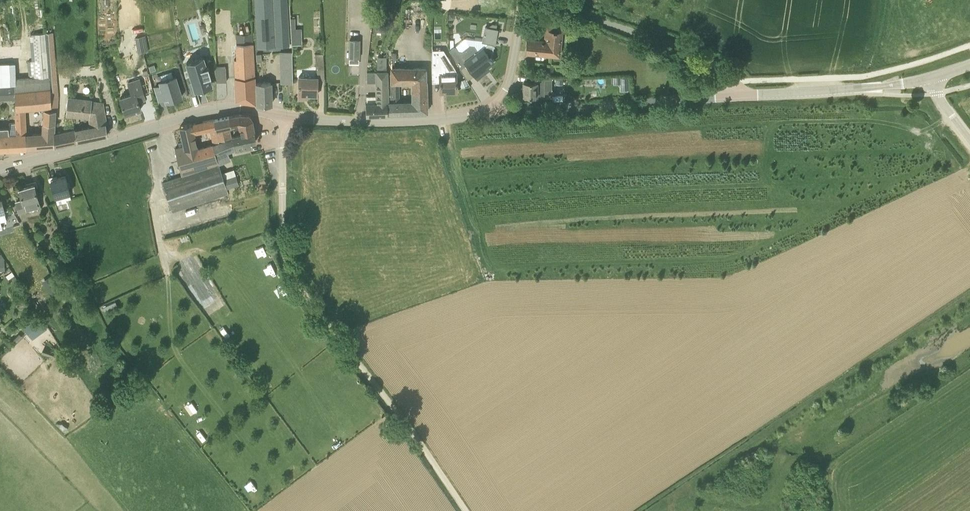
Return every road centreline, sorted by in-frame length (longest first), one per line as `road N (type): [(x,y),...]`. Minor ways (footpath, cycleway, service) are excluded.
road 1 (unclassified): [(466,510),(291,272),(283,237),(286,116)]
road 2 (tertiary): [(0,169),(211,109),(286,116)]
road 3 (tertiary): [(485,113),(738,95)]
road 4 (unclassified): [(738,95),(716,65),(559,0)]
road 5 (tertiary): [(286,116),(404,122),(485,113)]
road 6 (tertiary): [(738,95),(932,77)]
road 7 (residential): [(485,113),(510,79),(522,0)]

